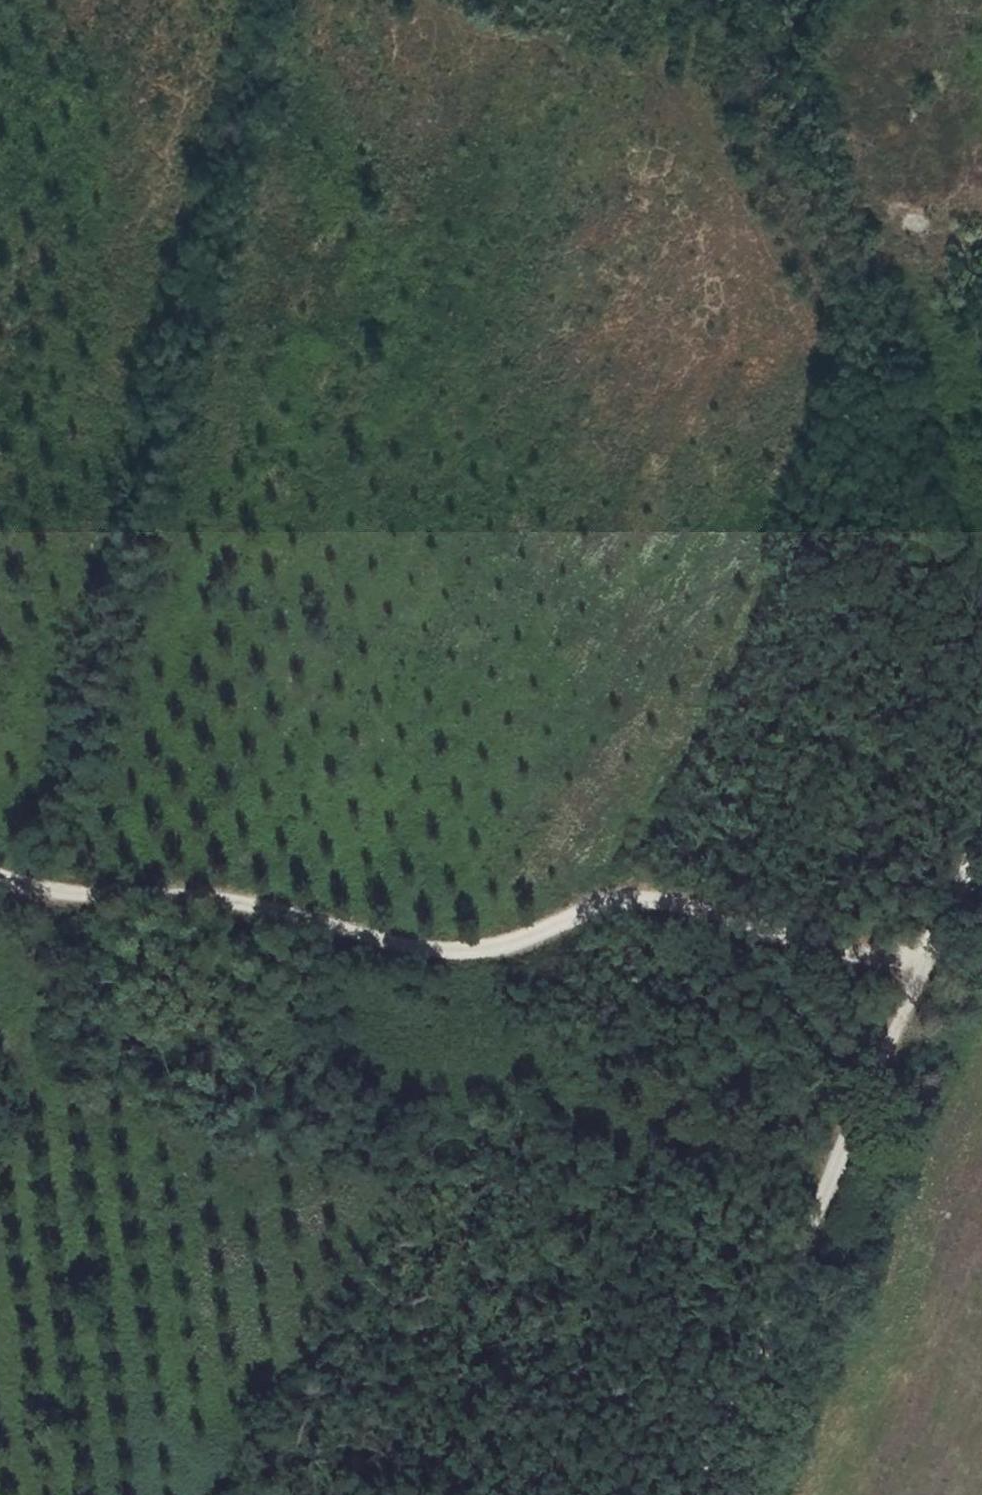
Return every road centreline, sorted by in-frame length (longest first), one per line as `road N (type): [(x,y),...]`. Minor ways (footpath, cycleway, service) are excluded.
road 1 (track): [(918,962),(646,896),(595,901),(493,947),(427,951),(214,895),(45,893),(0,876)]
road 2 (track): [(692,1494),(981,818)]

